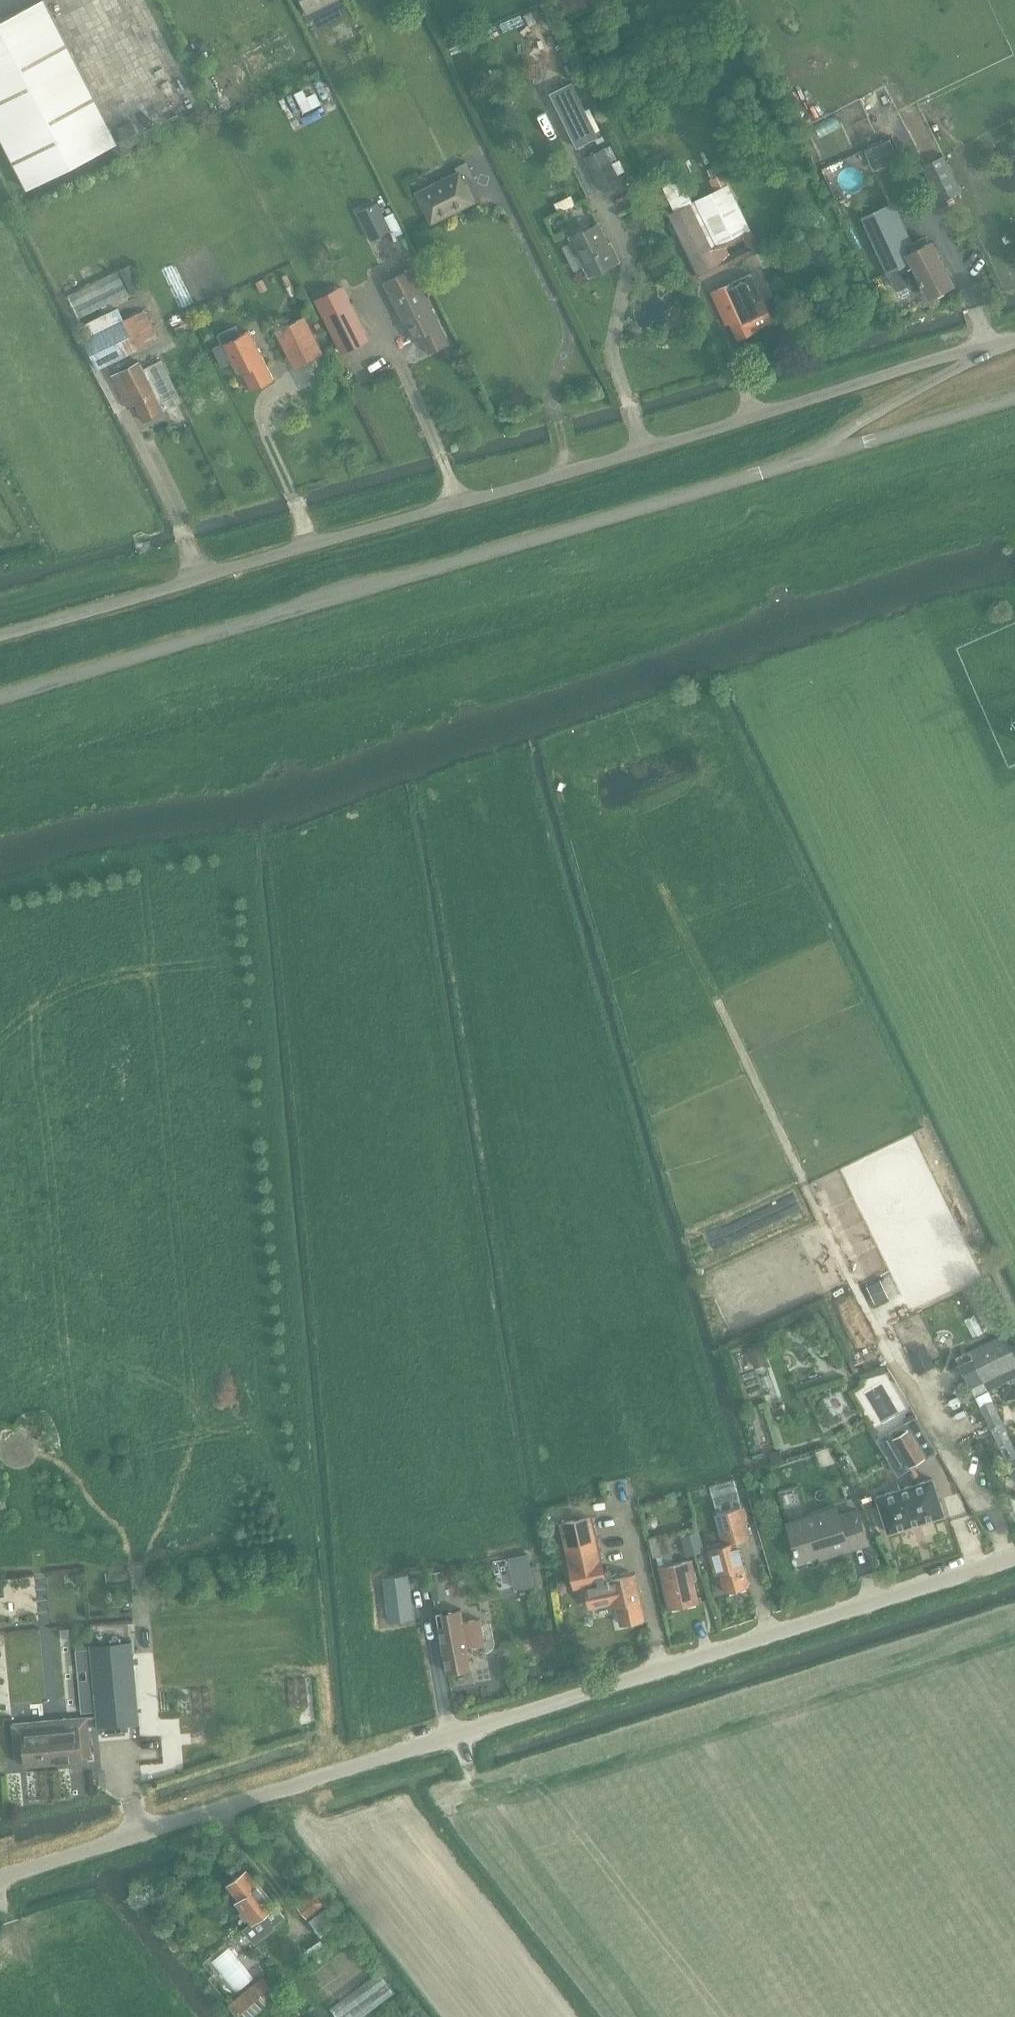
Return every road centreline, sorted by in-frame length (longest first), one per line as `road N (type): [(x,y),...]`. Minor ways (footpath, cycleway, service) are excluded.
road 1 (unclassified): [(0,1878),(1014,1558)]
road 2 (unclassified): [(0,633),(988,345)]
road 3 (unclassified): [(0,697),(790,464)]
road 4 (unclassified): [(790,464),(1014,398)]
road 5 (unclassified): [(988,345),(790,464)]

